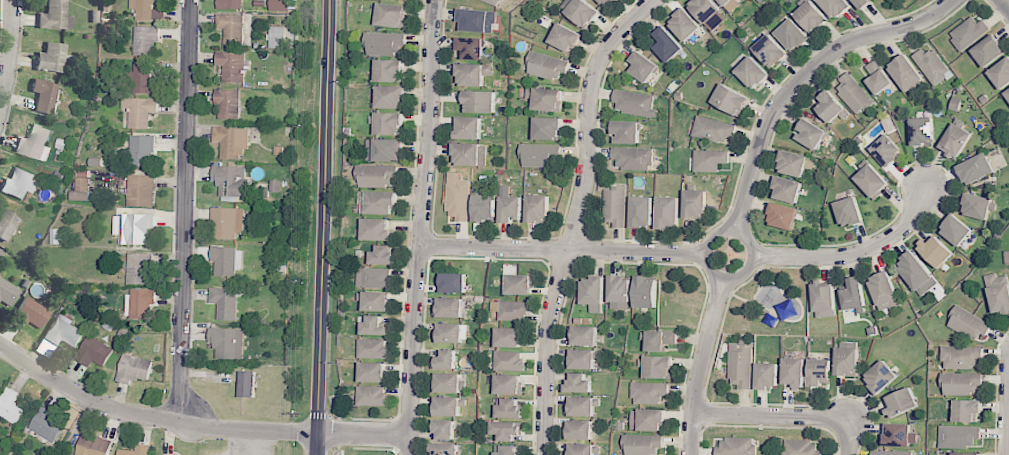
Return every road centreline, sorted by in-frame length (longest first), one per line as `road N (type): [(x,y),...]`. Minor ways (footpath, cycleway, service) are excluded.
road 1 (residential): [(544,454),(549,314),(585,182),(592,80),(615,34),(652,0)]
road 2 (residential): [(435,0),(408,454)]
road 3 (tertiary): [(318,432),(332,0)]
road 4 (residential): [(180,421),(192,0)]
road 5 (residential): [(952,0),(926,18),(840,45),(780,100),(735,231)]
road 6 (residential): [(0,347),(114,411),(216,428),(318,432)]
road 7 (residential): [(705,254),(419,246)]
road 8 (residential): [(924,184),(913,215),(871,247),(833,257),(753,256)]
road 9 (residential): [(723,278),(694,383),(690,454)]
road 10 (residential): [(691,415),(847,418)]
road 11 (residential): [(723,278),(751,264),(749,240),(735,231),(706,245),(706,262),(723,278)]
road 12 (residential): [(0,121),(16,0)]

